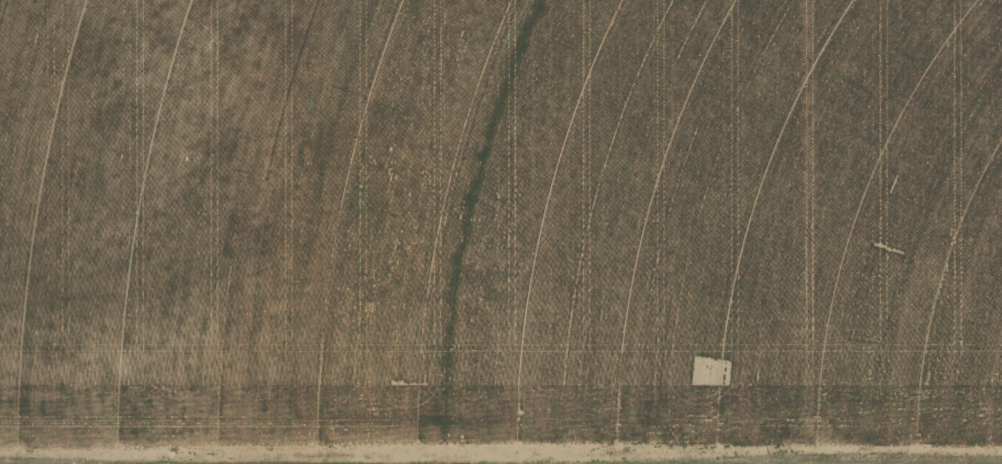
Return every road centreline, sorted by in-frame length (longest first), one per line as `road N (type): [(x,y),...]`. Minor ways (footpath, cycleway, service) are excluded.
road 1 (residential): [(717,463),(736,0)]

